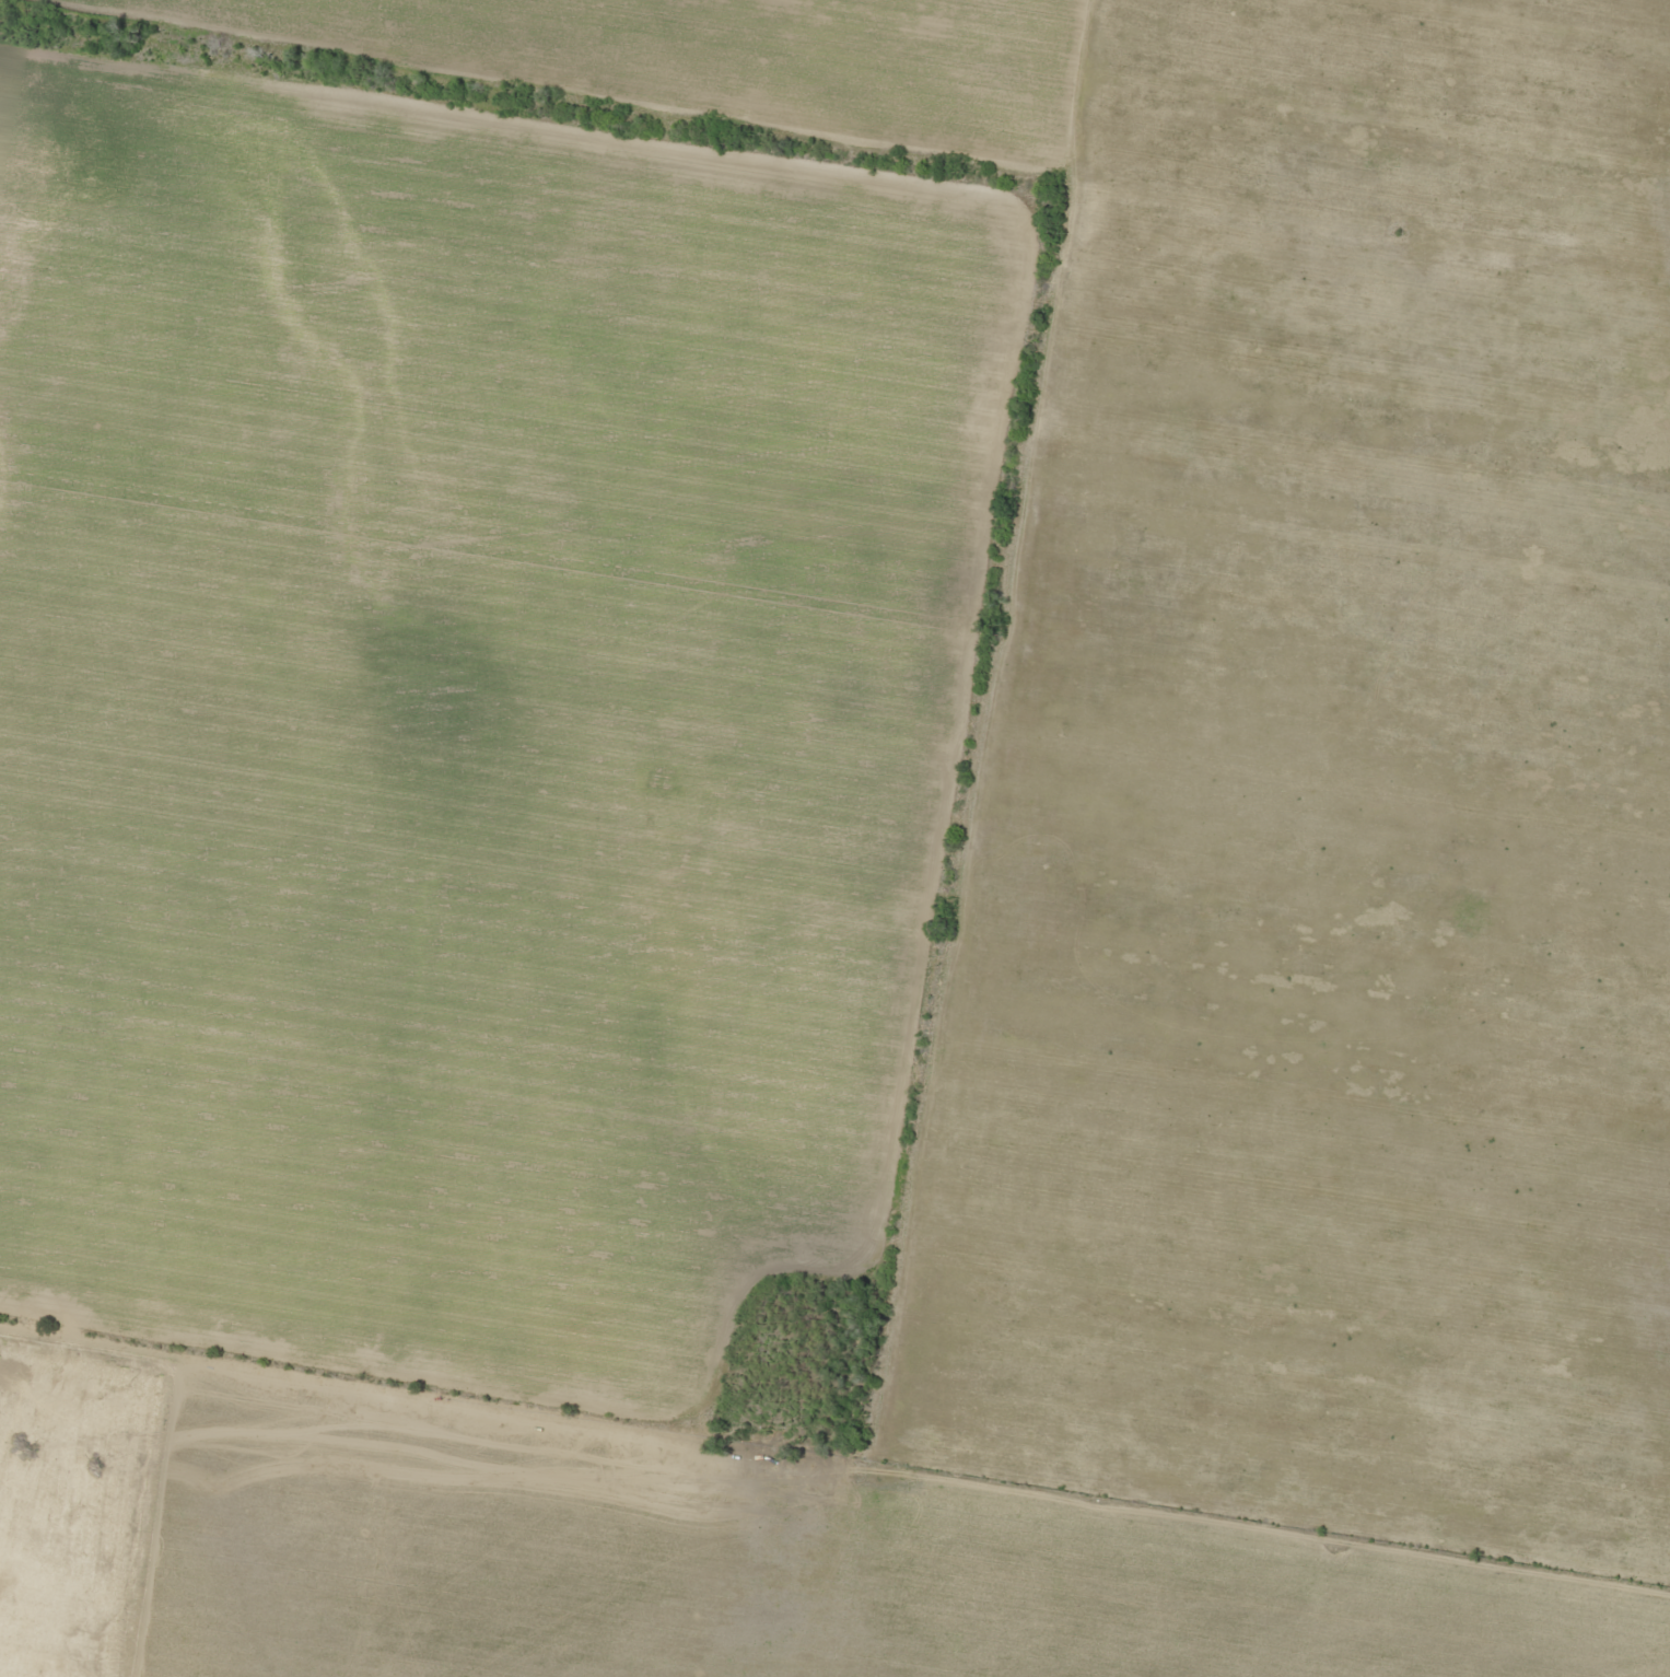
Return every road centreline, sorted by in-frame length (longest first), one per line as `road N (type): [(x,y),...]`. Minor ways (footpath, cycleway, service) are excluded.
road 1 (residential): [(0,20),(1035,196),(1066,232),(1061,300),(809,1676)]
road 2 (track): [(1634,1676),(1669,1449)]

